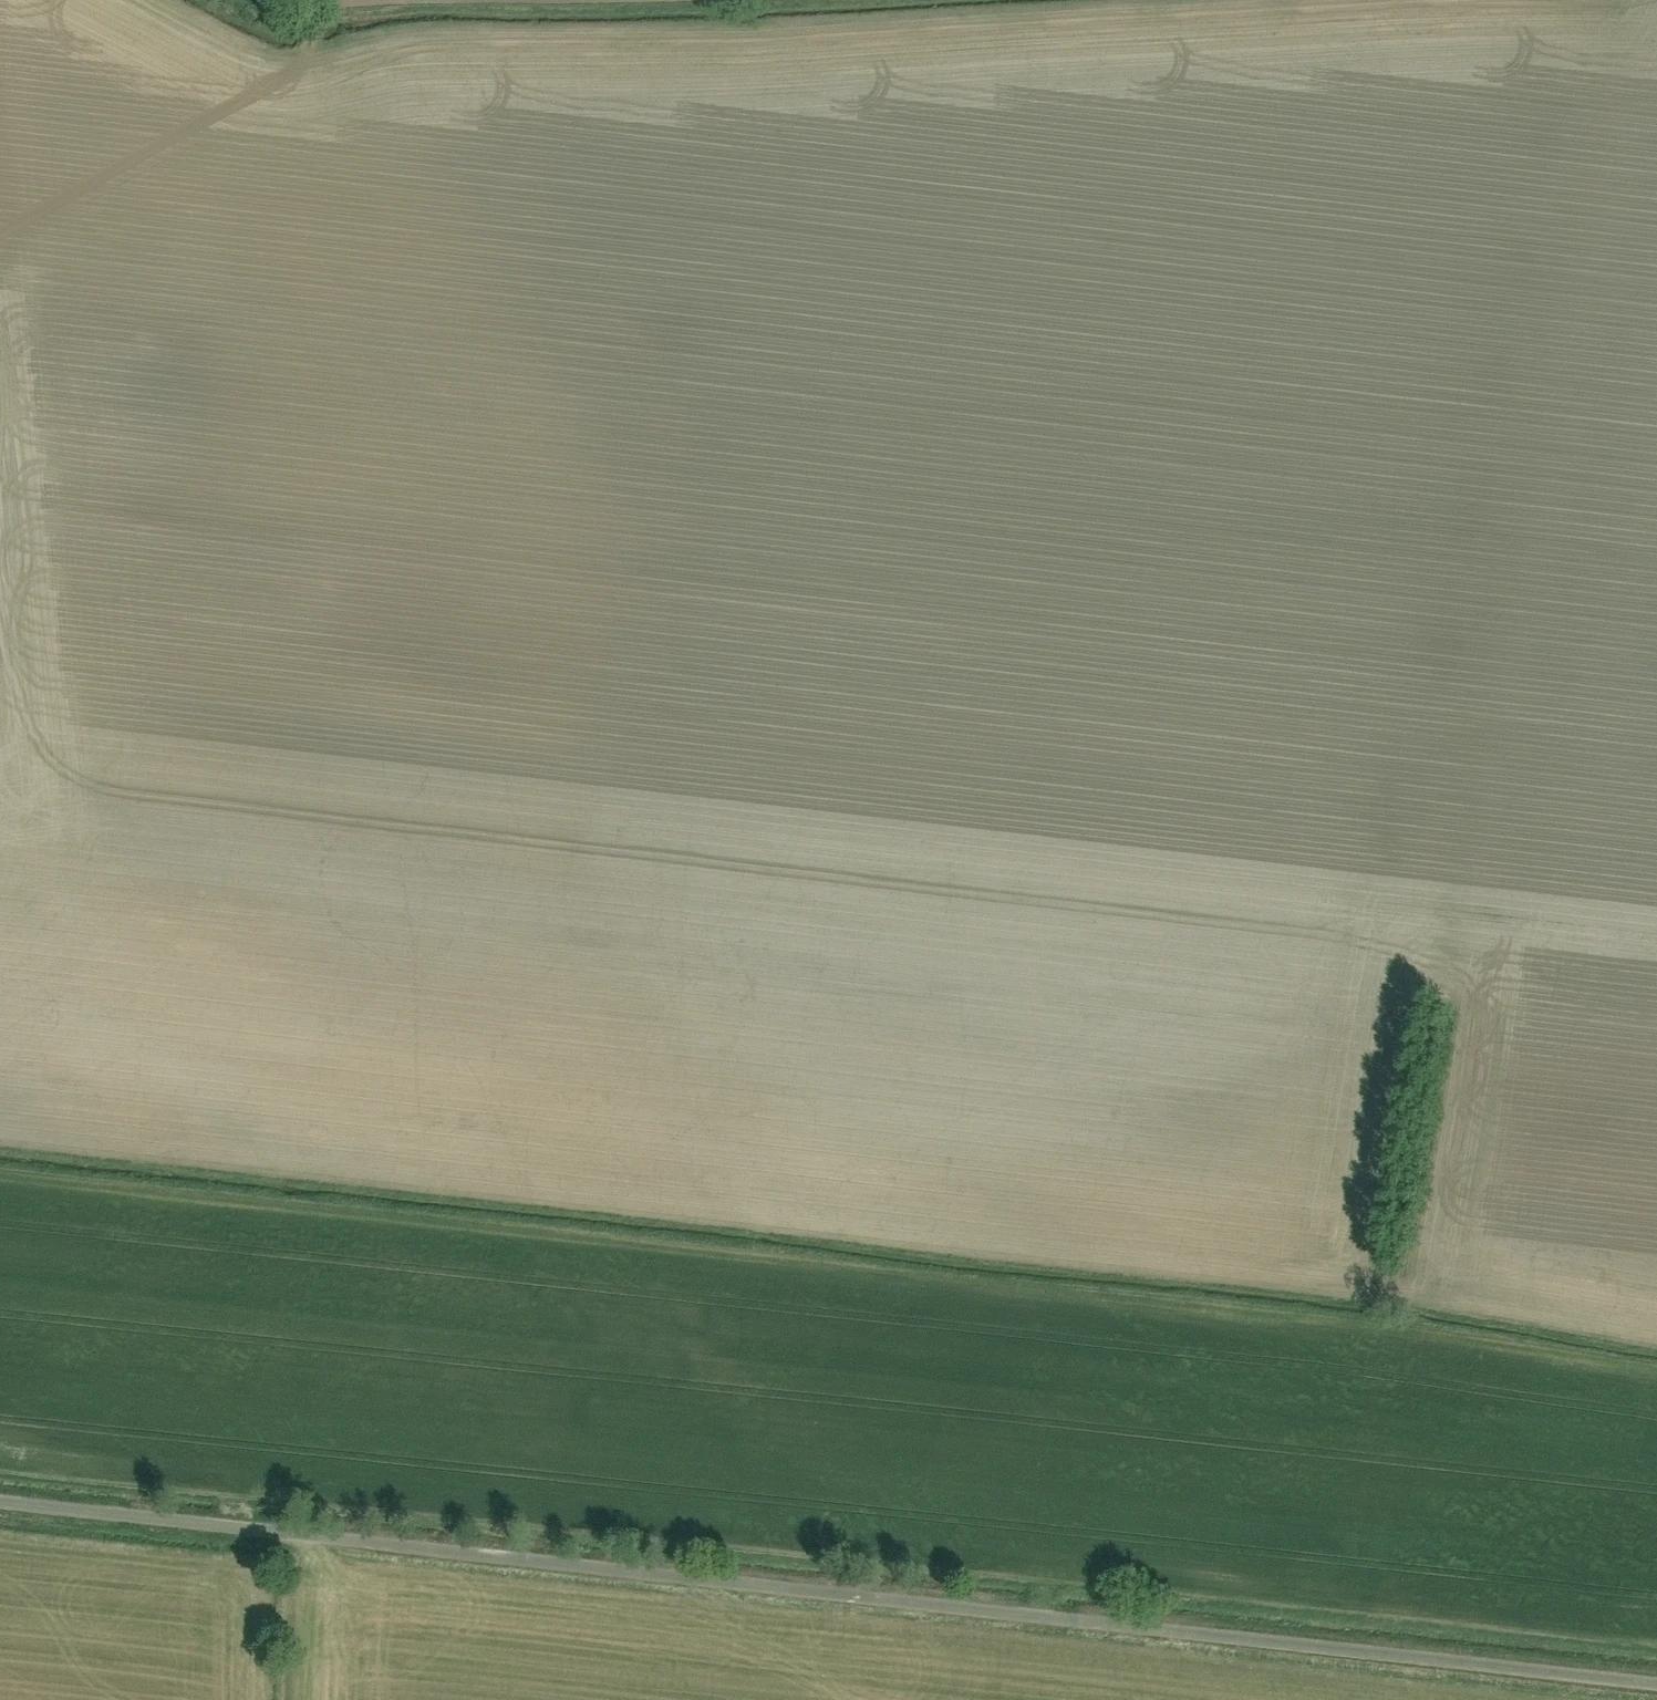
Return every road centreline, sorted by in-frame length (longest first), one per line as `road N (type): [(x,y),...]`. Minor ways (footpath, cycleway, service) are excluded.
road 1 (residential): [(0,1495),(1656,1672)]

